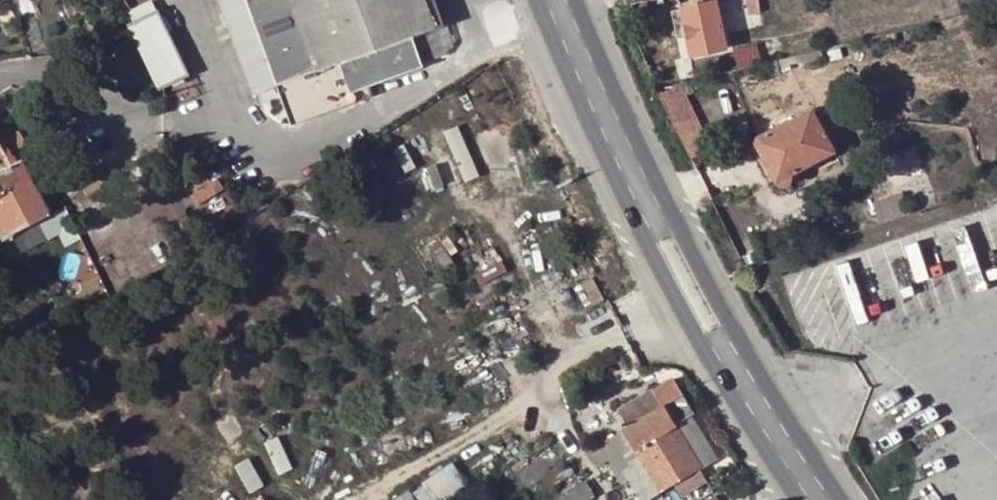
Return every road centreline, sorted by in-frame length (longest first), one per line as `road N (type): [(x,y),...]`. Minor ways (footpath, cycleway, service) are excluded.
road 1 (primary): [(538,0),(666,279),(801,499)]
road 2 (primary): [(838,499),(721,310),(576,0)]

